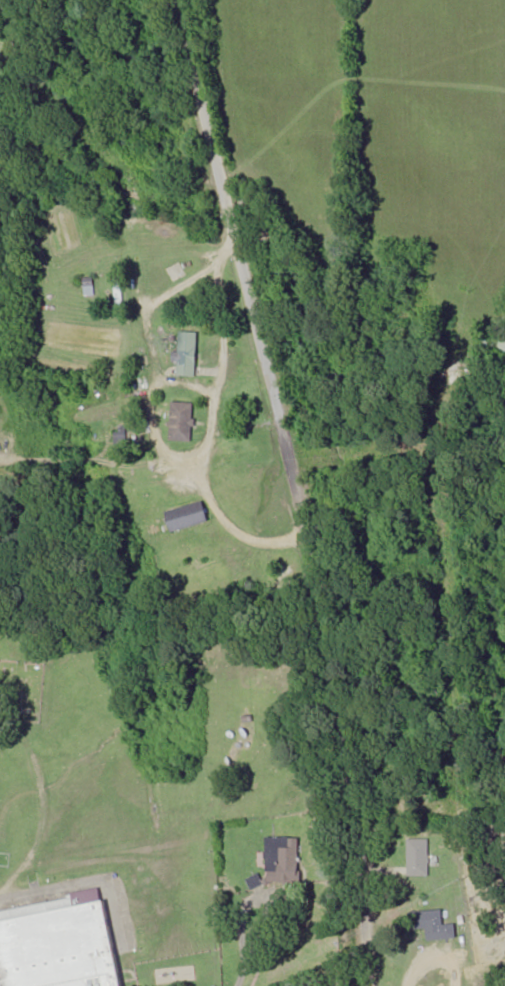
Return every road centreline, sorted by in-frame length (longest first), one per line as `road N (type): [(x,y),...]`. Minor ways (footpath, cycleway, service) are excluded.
road 1 (residential): [(361,985),(358,899),(318,586),(295,481)]
road 2 (residential): [(295,481),(183,0)]

